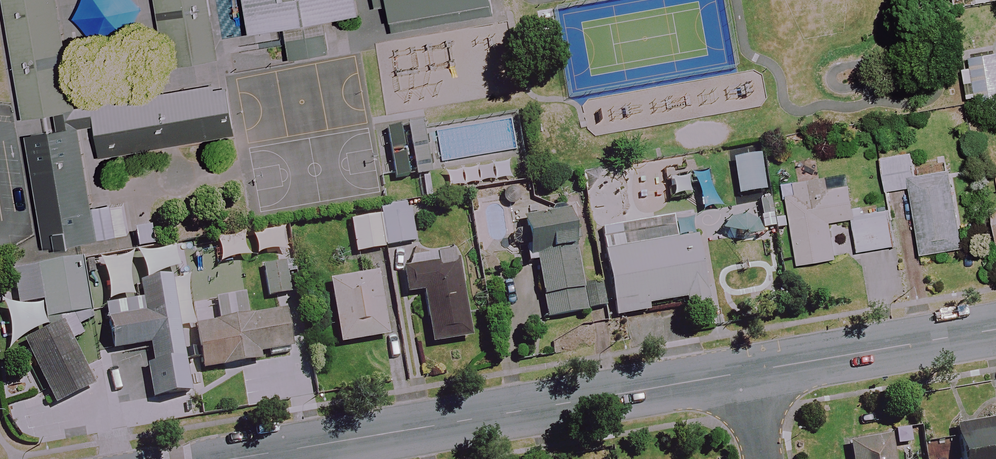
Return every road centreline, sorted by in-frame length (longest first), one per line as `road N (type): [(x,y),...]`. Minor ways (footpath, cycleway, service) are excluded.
road 1 (residential): [(281,451),(749,372)]
road 2 (residential): [(749,372),(995,329)]

